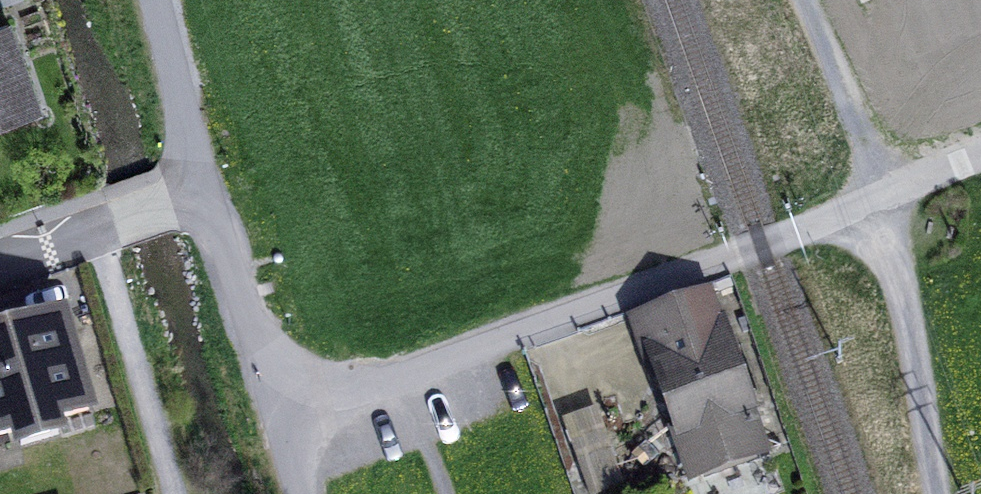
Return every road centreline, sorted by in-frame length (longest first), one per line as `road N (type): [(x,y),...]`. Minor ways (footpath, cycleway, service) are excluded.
road 1 (track): [(938,493),(904,293),(839,74),(800,0)]
road 2 (residential): [(279,419),(762,246)]
road 3 (track): [(174,493),(102,229)]
road 4 (residential): [(279,419),(243,298),(200,198)]
road 5 (residential): [(0,265),(200,198)]

